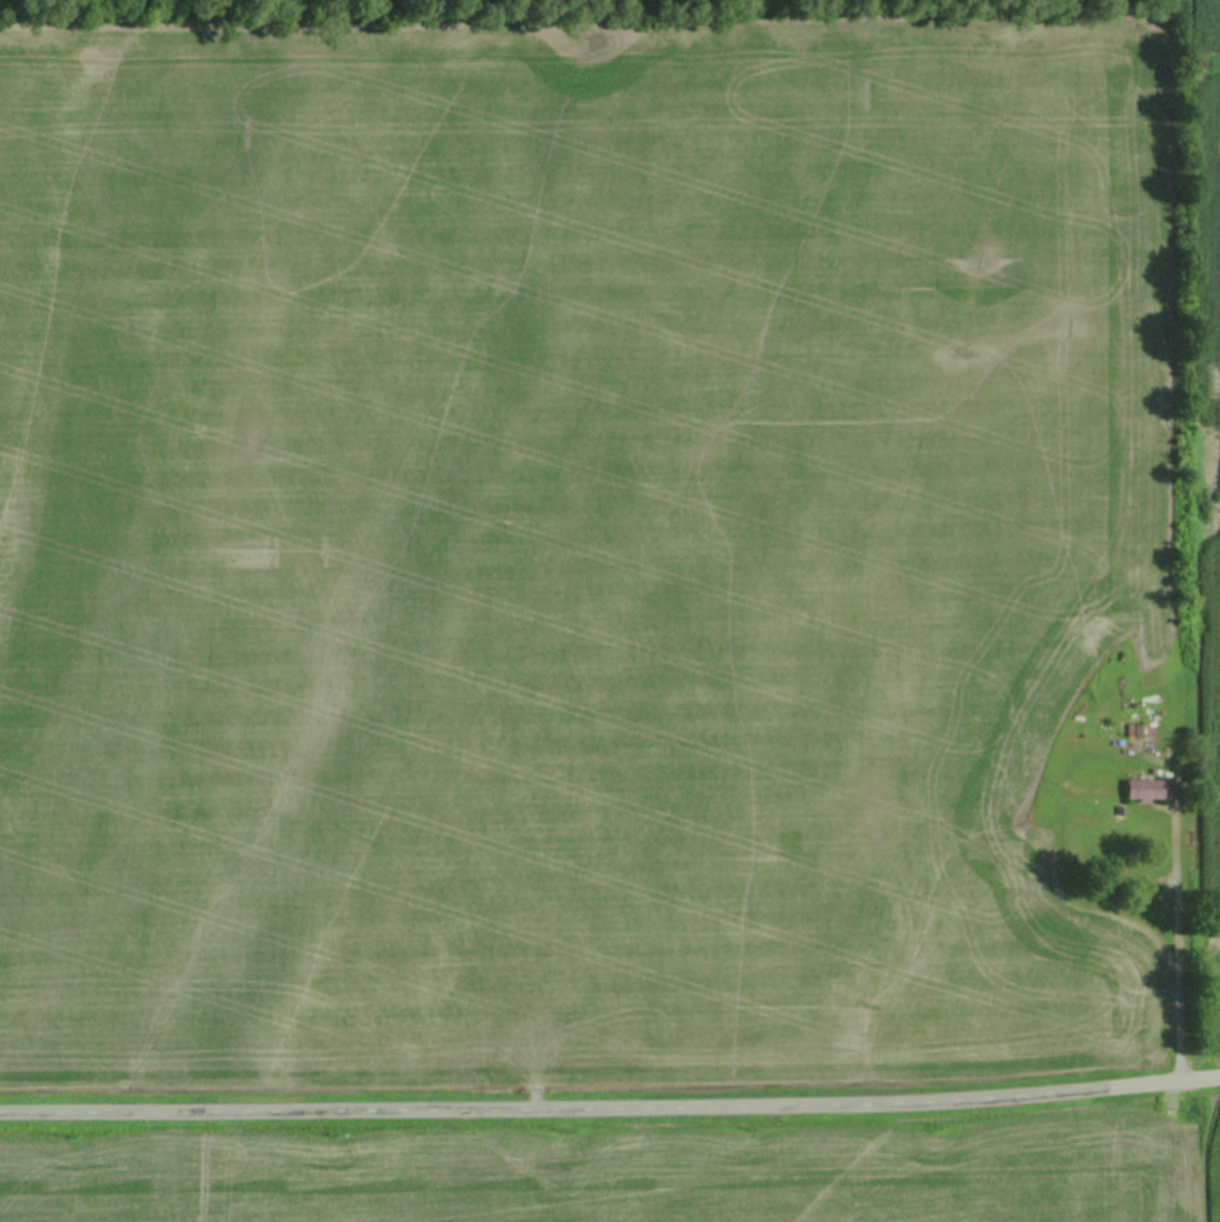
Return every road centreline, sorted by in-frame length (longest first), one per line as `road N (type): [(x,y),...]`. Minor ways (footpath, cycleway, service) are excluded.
road 1 (residential): [(1127,1086),(964,1100),(0,1113)]

